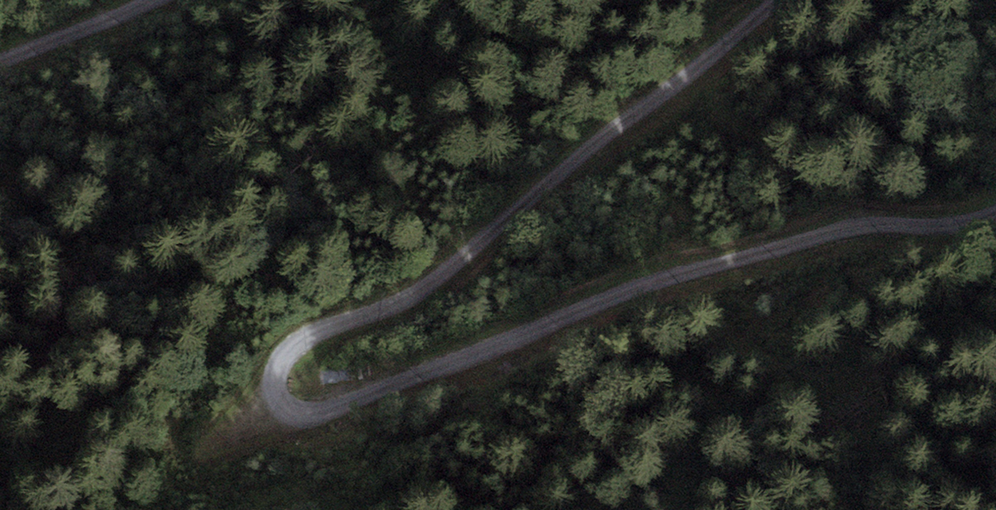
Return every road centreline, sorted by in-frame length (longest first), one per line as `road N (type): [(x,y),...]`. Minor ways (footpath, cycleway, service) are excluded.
road 1 (track): [(780,0),(427,287),(295,347),(274,382),(278,406),(294,415),(320,413),(682,275),(794,244),(879,225),(952,226),(995,216)]
road 2 (track): [(0,62),(116,0)]

